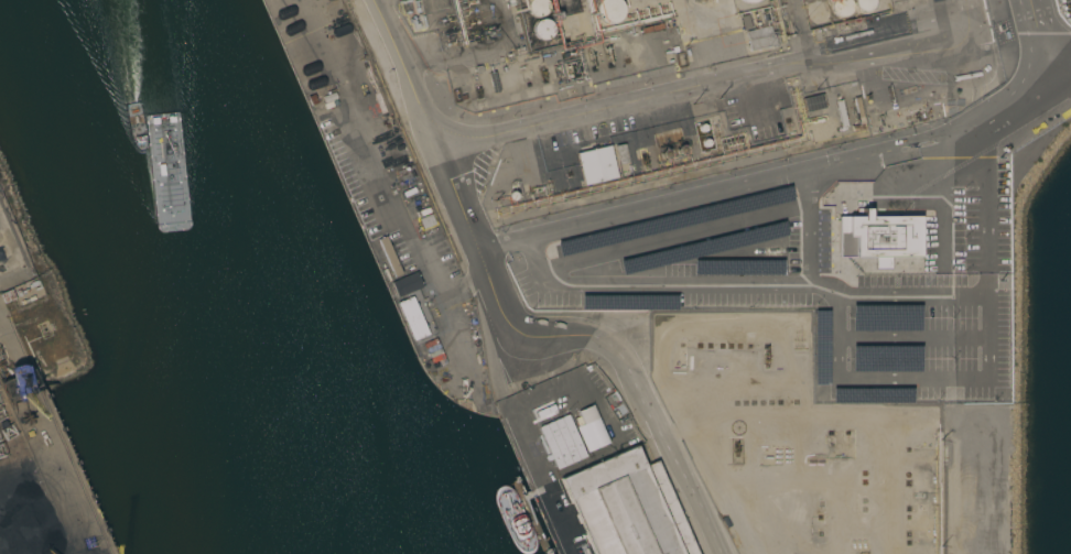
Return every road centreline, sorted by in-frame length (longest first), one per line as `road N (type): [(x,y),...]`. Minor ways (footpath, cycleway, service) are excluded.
road 1 (tertiary): [(368,0),(442,151),(967,15)]
road 2 (residential): [(967,15),(987,117),(962,297),(958,553)]

